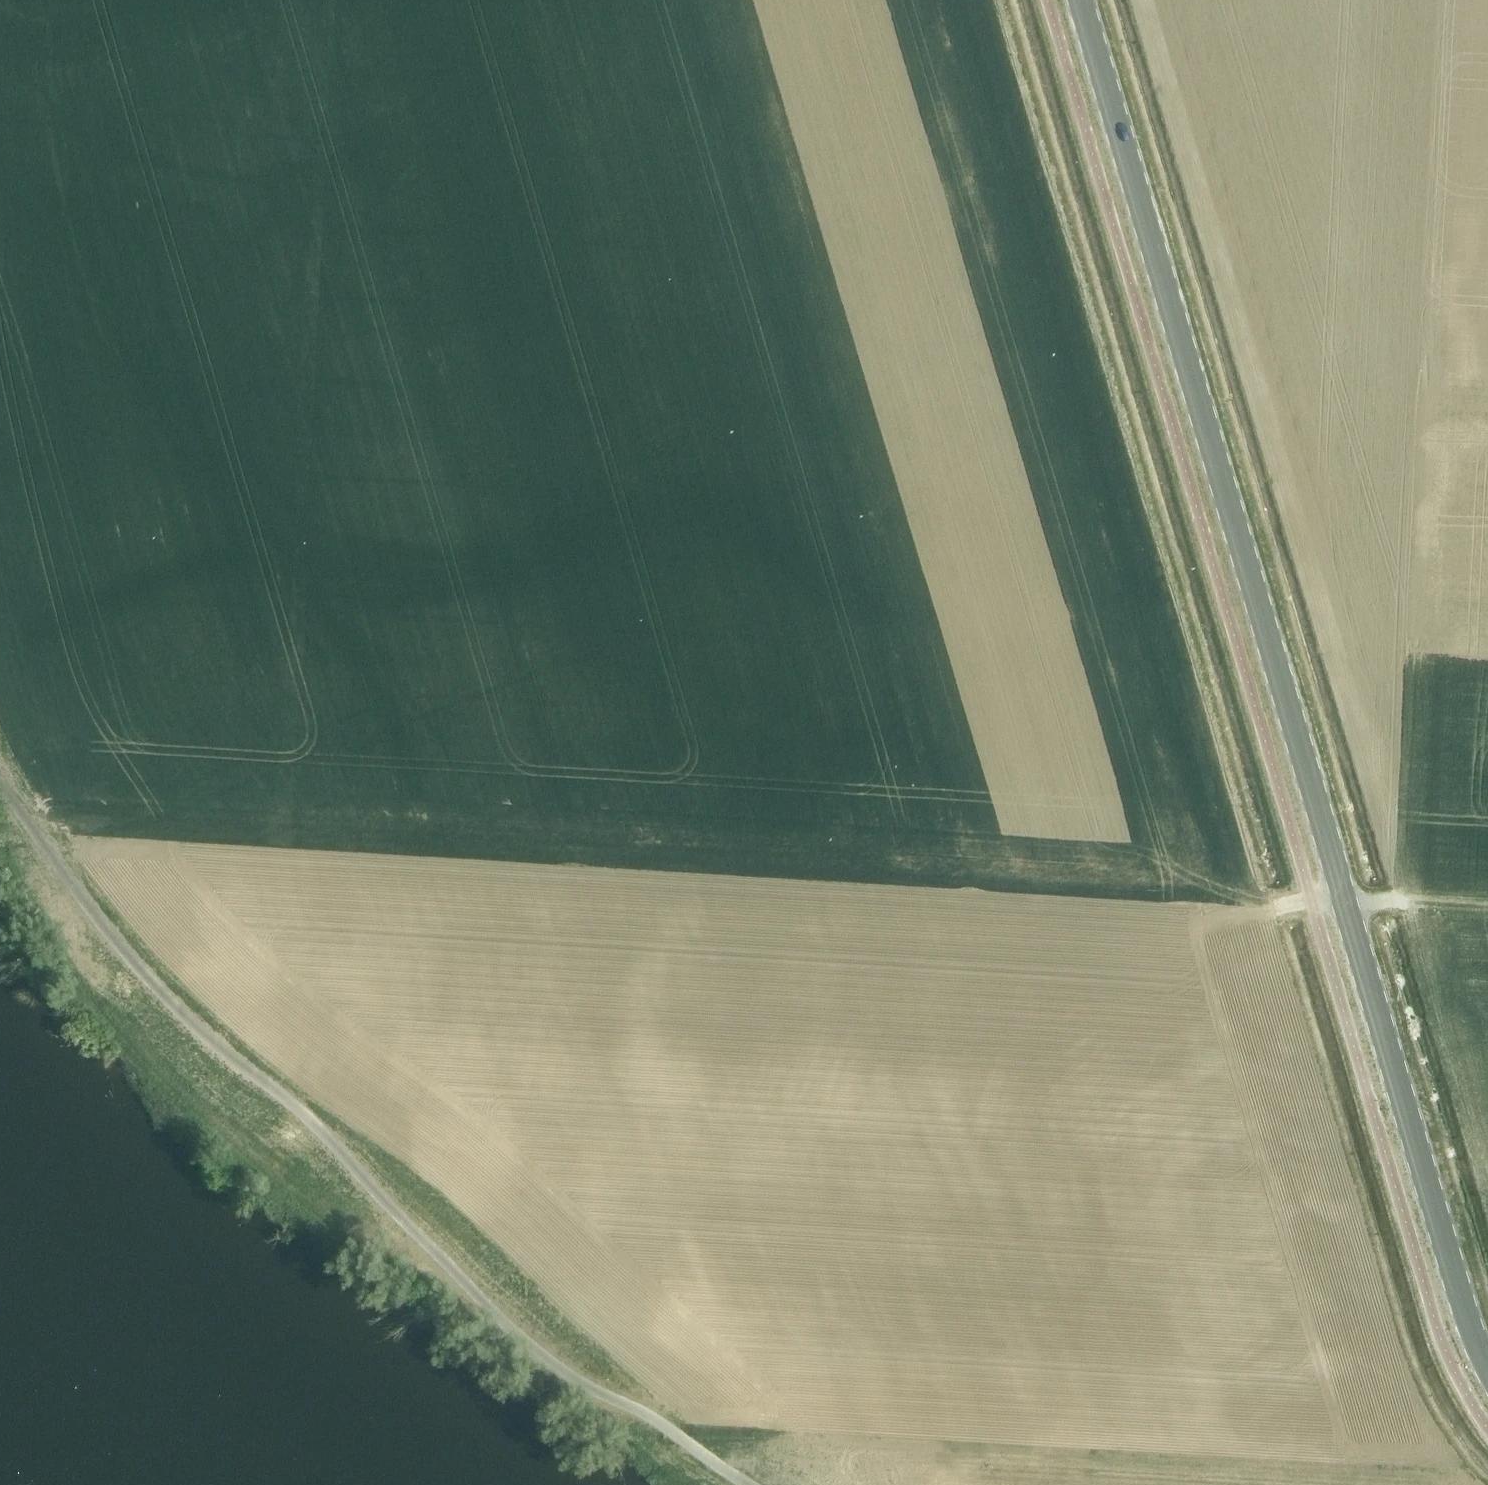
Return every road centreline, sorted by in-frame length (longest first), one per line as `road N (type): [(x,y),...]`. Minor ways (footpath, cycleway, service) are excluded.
road 1 (tertiary): [(1079,0),(1487,1372)]
road 2 (track): [(1487,905),(1345,906)]

